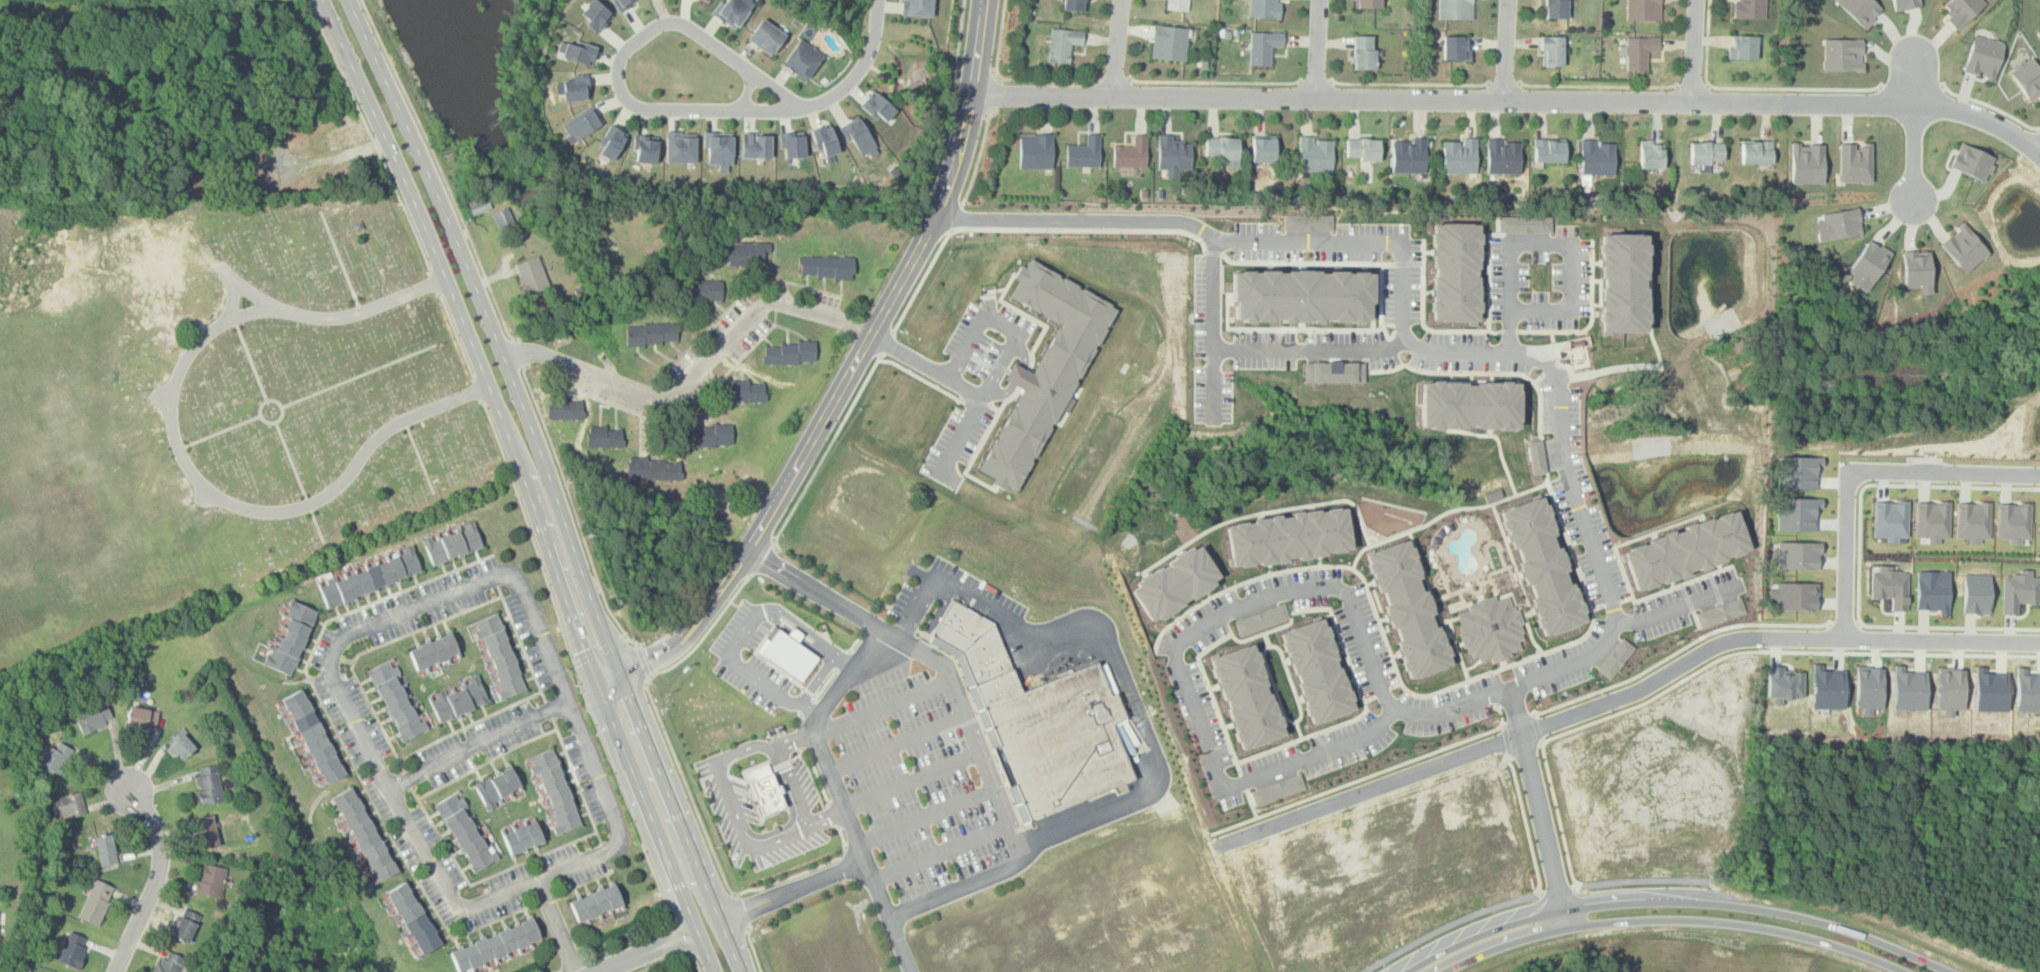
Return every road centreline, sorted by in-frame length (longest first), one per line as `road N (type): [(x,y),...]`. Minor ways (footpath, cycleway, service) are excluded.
road 1 (residential): [(1509,686),(1588,659),(1628,616),(1566,446),(1556,361),(1515,343),(1431,343),(1412,331),(1409,238),(1249,237),(1170,217),(934,217)]
road 2 (residential): [(971,93),(1913,104),(1994,120),(2039,151)]
road 3 (residential): [(612,849),(614,826),(511,580),(483,578),(349,635),(334,649),(334,690),(464,910),(612,849)]
road 4 (primary): [(741,971),(606,639),(503,354)]
road 5 (primary): [(490,386),(597,686),(715,971)]
road 6 (residential): [(1795,638),(1715,645),(1630,694),(1219,846)]
road 7 (primary): [(1964,971),(1830,920),(1688,894),(1619,895),(1524,912),(1389,971)]
road 8 (residential): [(1509,686),(1421,715),(1391,709),(1346,592),(1335,585),(1283,588),(1214,614),(1180,642),(1177,657),(1225,788)]
road 9 (primary): [(1437,971),(1565,927),(1655,919),(1801,937),(1901,971)]
road 10 (residential): [(804,107),(646,109),(624,96),(618,68),(629,47),(674,21),(804,107)]
road 11 (residential): [(871,334),(783,303),(766,305),(677,390),(657,398),(547,354),(502,354)]
road 12 (primary): [(503,354),(350,0)]
road 13 (residential): [(2039,474),(1847,471),(1845,639)]
road 14 (primary): [(324,0),(465,326)]
road 15 (residential): [(797,465),(934,217)]
road 16 (residential): [(1509,686),(1565,927)]
road 17 (residential): [(115,971),(161,858),(153,821),(126,788)]
road 18 (residential): [(387,789),(565,704)]
road 19 (residential): [(1845,639),(2039,643)]
road 20 (residential): [(1391,709),(1377,731),(1225,788)]
road 21 (residential): [(1915,50),(1913,208)]
road 22 (residential): [(804,107),(829,98),(860,70),(879,0)]
road 23 (residential): [(620,674),(680,641),(716,595)]

